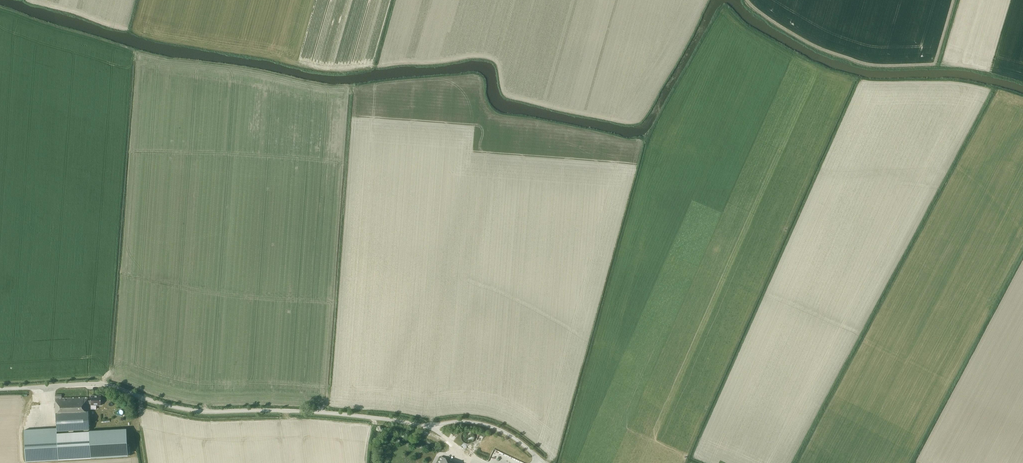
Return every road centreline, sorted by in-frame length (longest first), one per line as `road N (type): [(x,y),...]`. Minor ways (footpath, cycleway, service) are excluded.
road 1 (unclassified): [(545,462),(502,431),(473,422),(200,411),(108,386),(0,389)]

